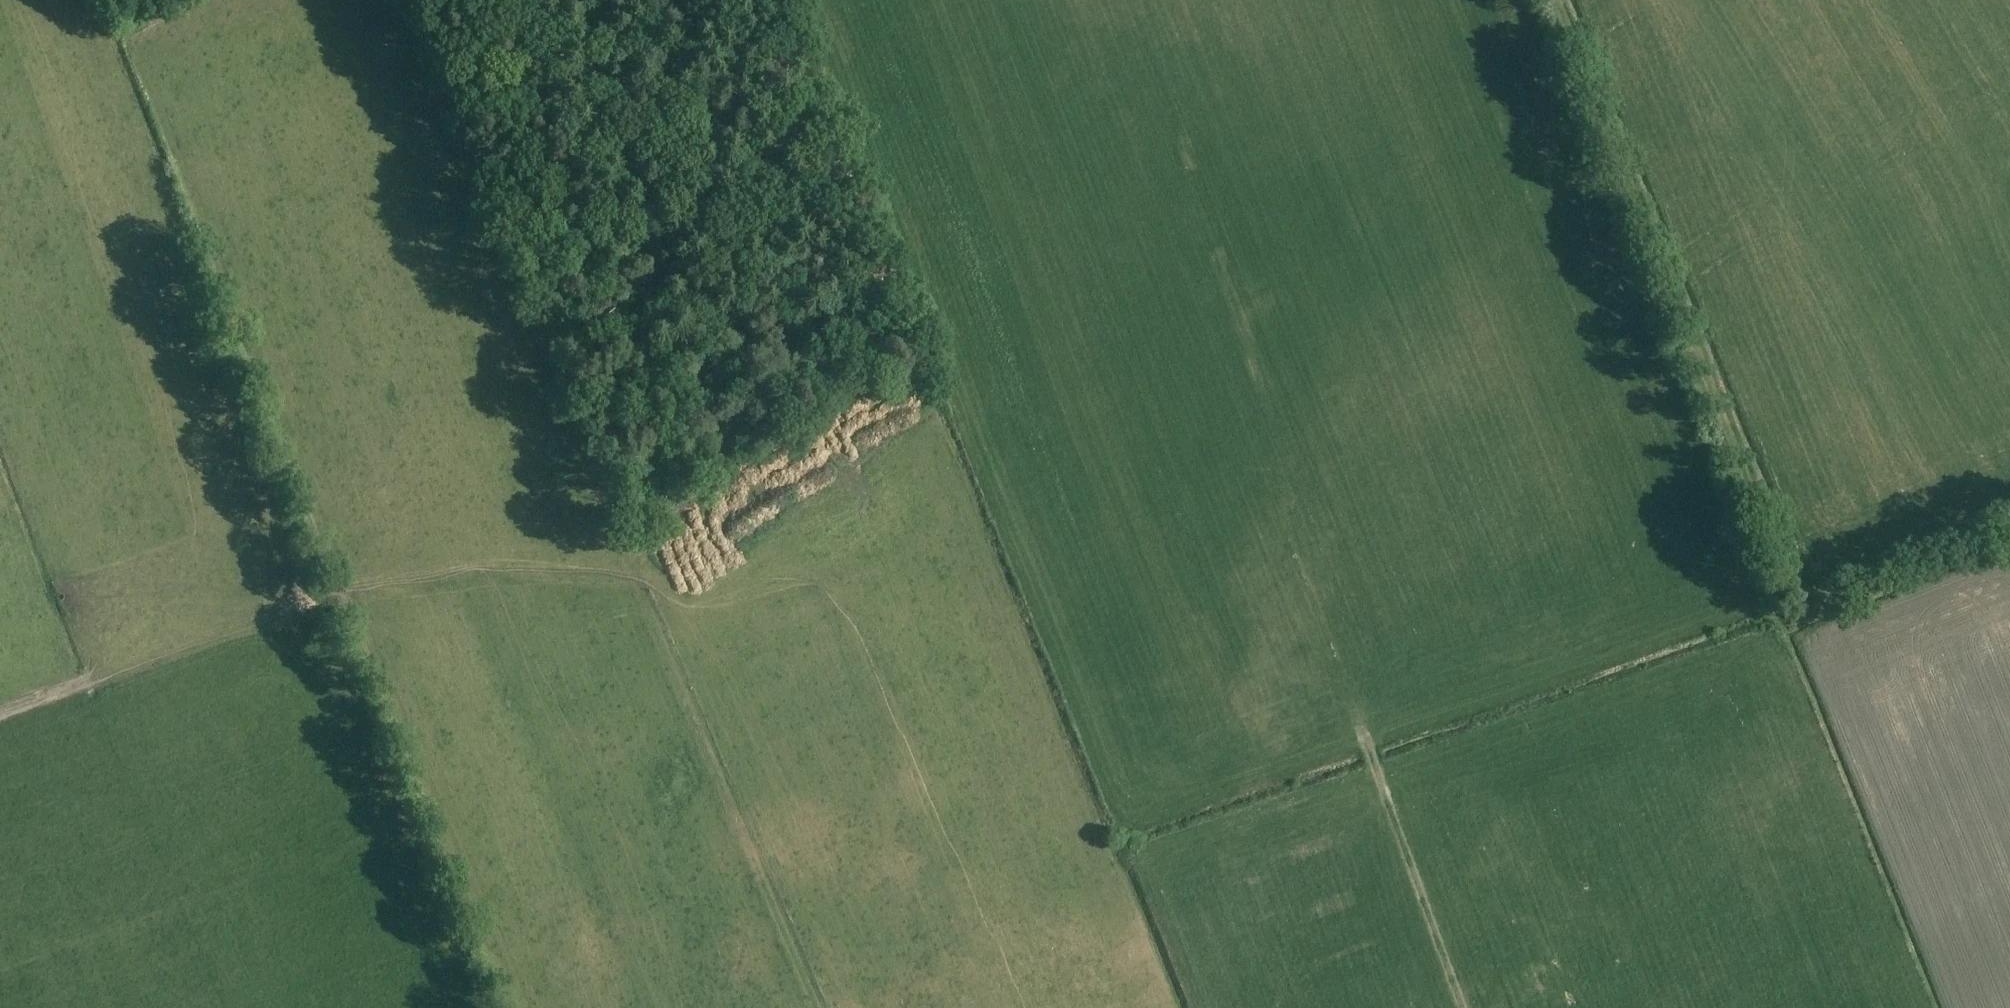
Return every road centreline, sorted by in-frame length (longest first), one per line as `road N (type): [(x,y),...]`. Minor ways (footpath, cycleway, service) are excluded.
road 1 (track): [(1546,0),(1780,586),(1801,601),(1834,596),(2009,525)]
road 2 (track): [(1466,1007),(1365,742)]

